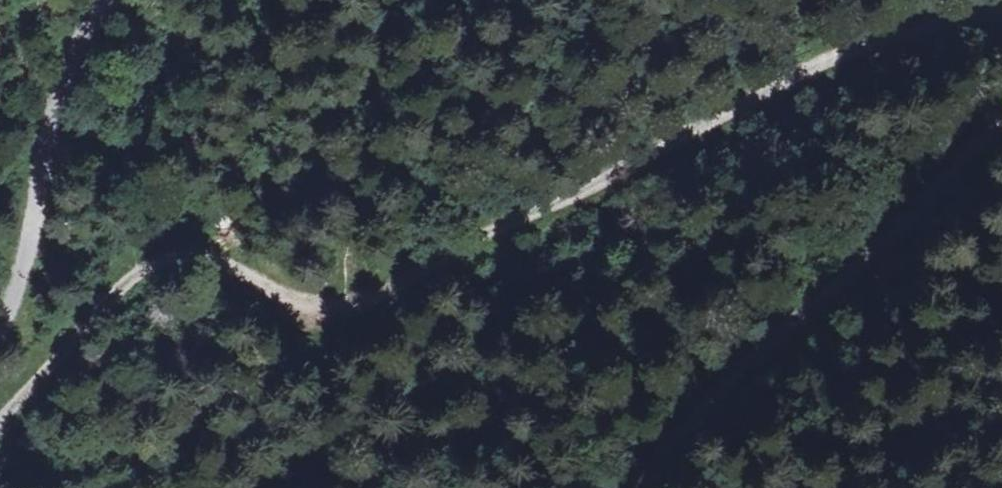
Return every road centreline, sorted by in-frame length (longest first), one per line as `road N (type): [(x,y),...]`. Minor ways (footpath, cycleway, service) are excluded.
road 1 (track): [(0,408),(134,270),(191,255),(301,303),(338,304),(764,96),(908,16),(1001,5)]
road 2 (track): [(1001,130),(715,388),(643,487)]
road 3 (track): [(0,298),(68,48),(99,0)]

